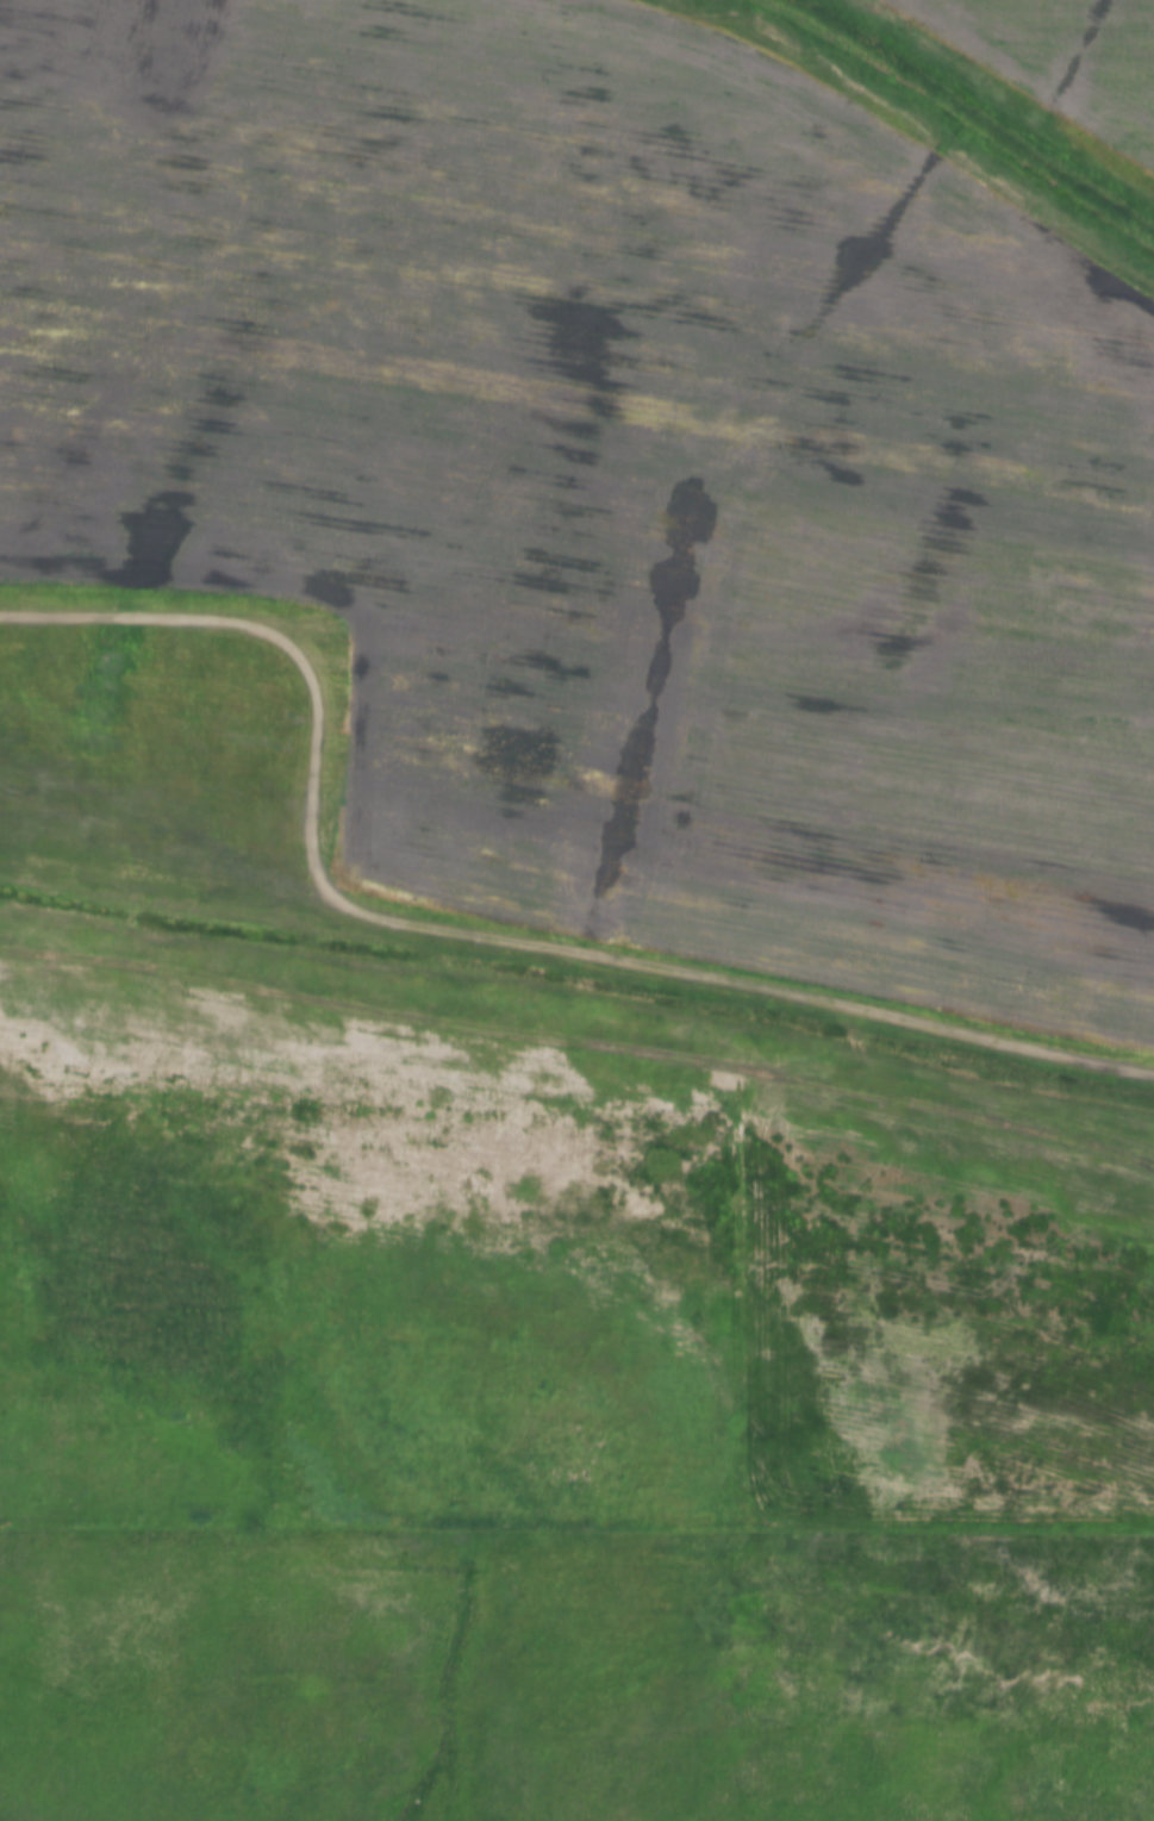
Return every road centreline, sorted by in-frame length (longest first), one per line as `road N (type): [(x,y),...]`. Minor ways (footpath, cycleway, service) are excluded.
road 1 (track): [(0,952),(75,955),(849,1087),(1153,1169)]
road 2 (track): [(325,877),(344,644),(336,620),(323,613),(0,616)]

